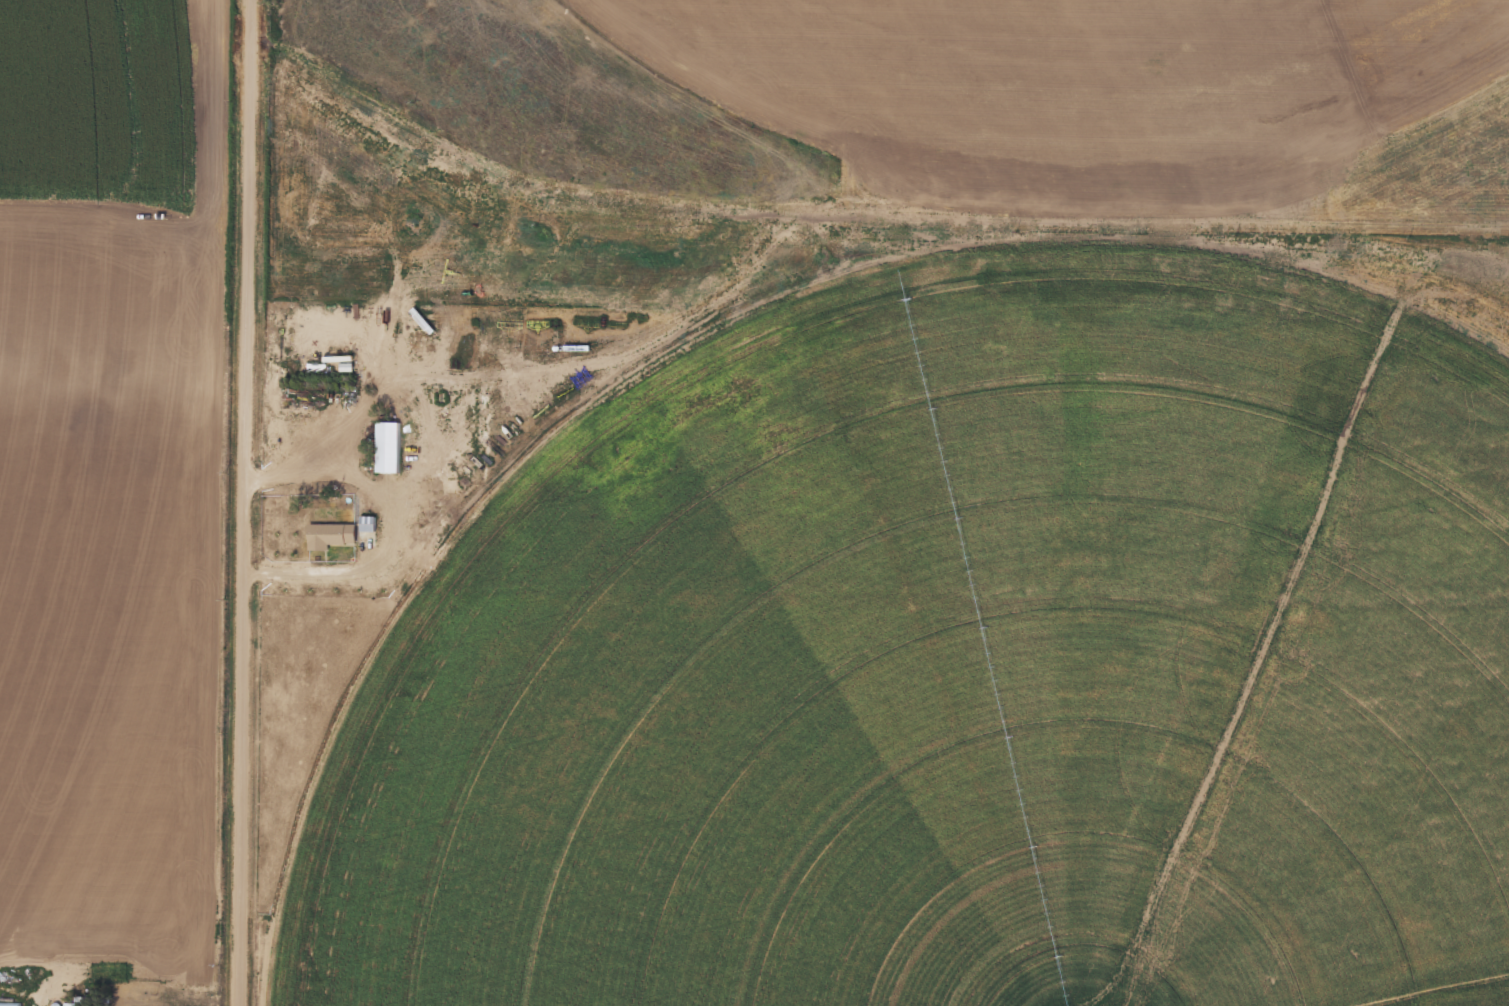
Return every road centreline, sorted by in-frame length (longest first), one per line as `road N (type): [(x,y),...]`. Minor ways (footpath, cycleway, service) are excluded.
road 1 (residential): [(236,1005),(252,0)]

